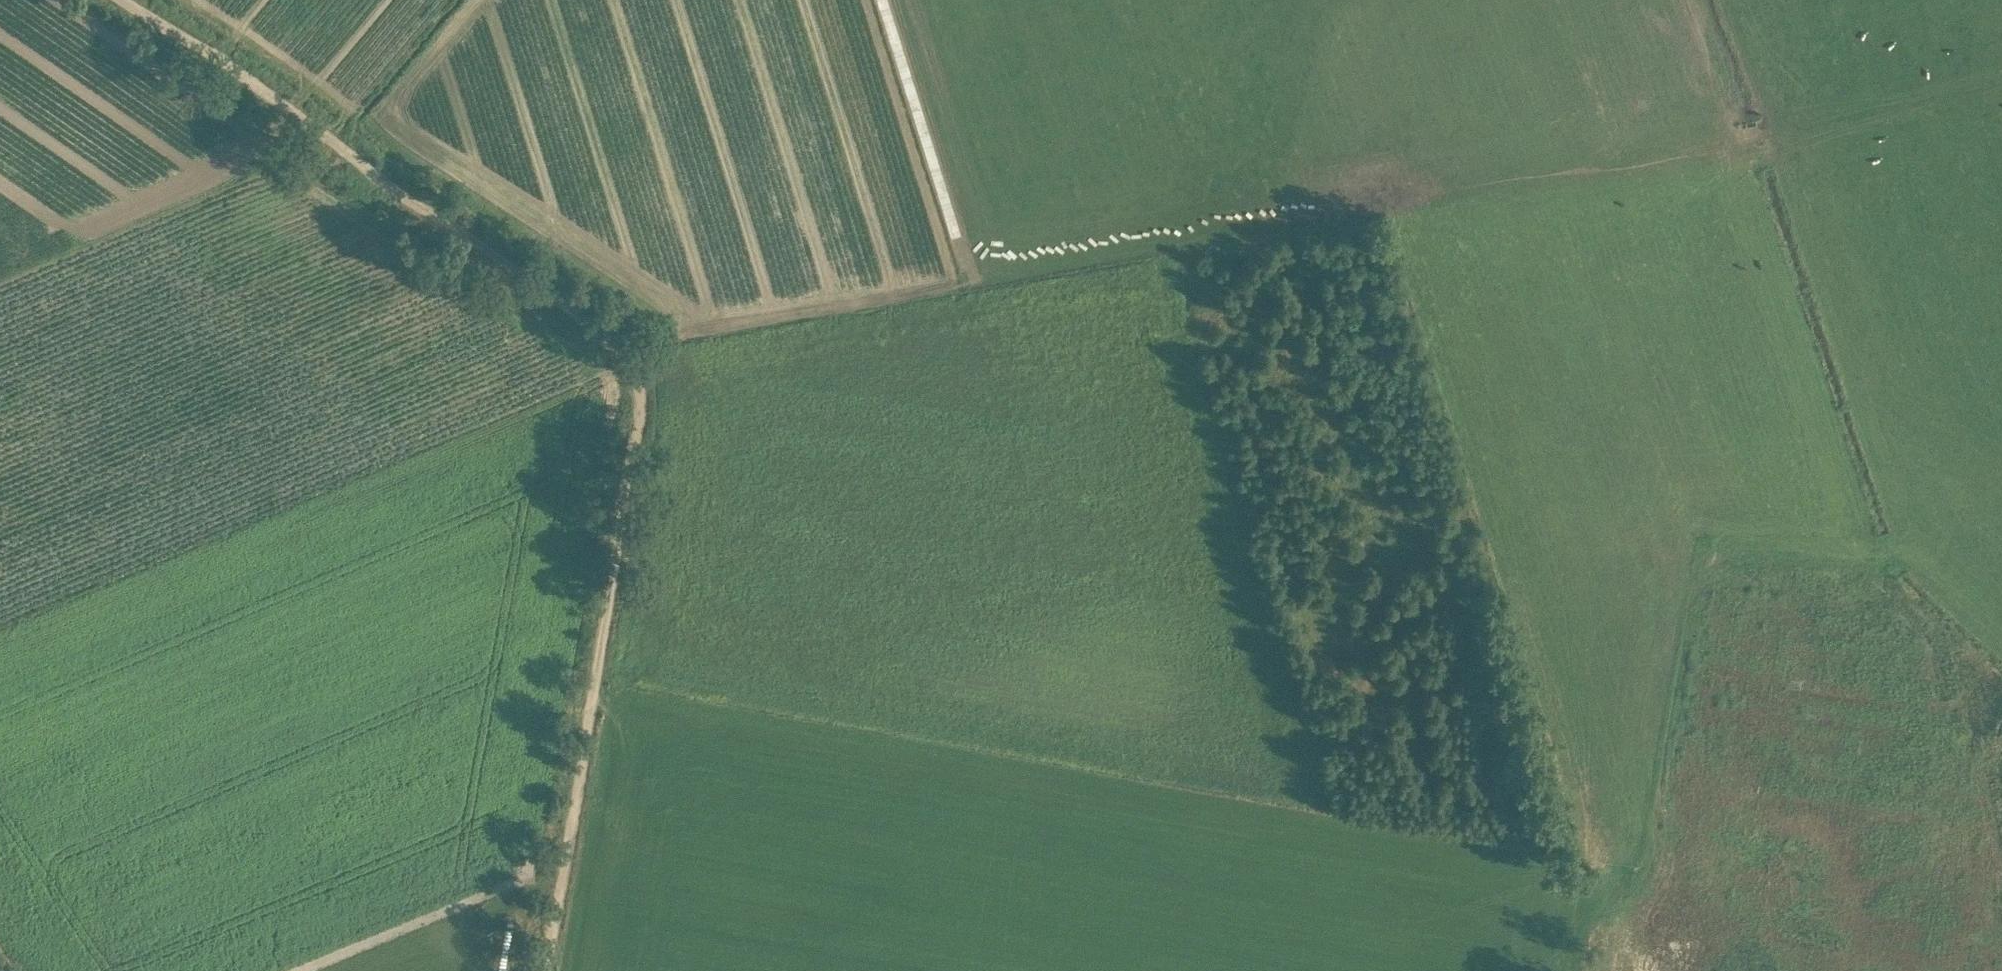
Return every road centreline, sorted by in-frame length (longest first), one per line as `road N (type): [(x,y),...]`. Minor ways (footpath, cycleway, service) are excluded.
road 1 (track): [(527,970),(627,435),(628,367),(589,312),(422,187),(142,0)]

